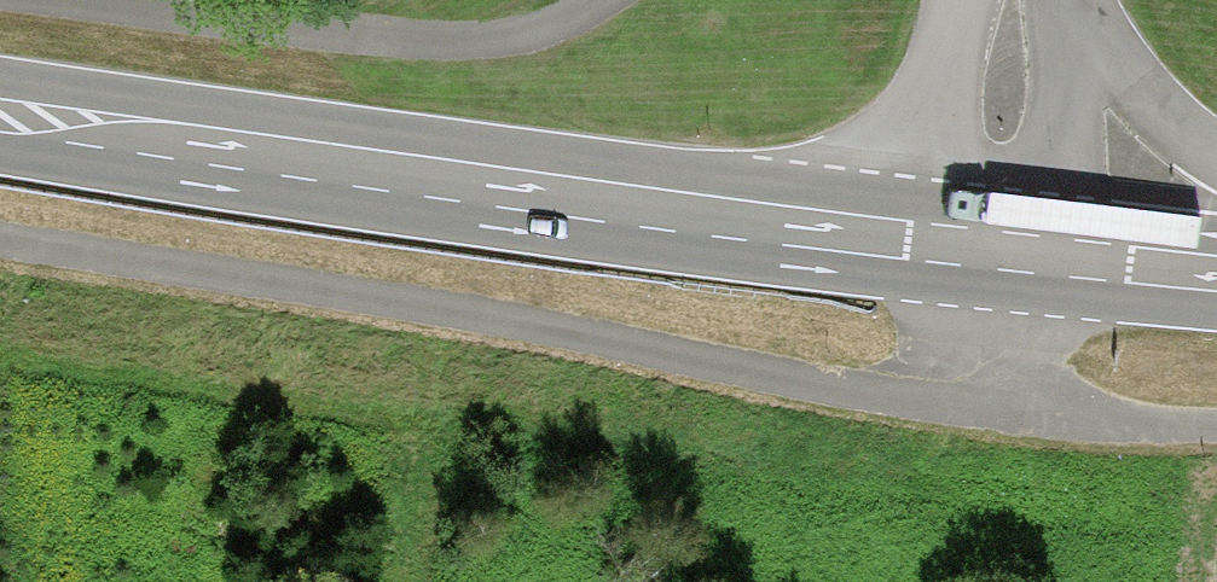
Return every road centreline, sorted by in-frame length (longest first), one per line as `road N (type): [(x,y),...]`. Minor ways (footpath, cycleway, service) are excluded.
road 1 (track): [(0,246),(984,407),(1216,419)]
road 2 (primary): [(999,246),(0,119)]
road 3 (track): [(609,0),(509,45),(176,0)]
road 4 (residential): [(999,246),(1016,0)]
road 5 (residential): [(1216,140),(1025,0)]
road 6 (primary): [(1216,268),(999,246)]
road 7 (track): [(984,407),(999,246)]

